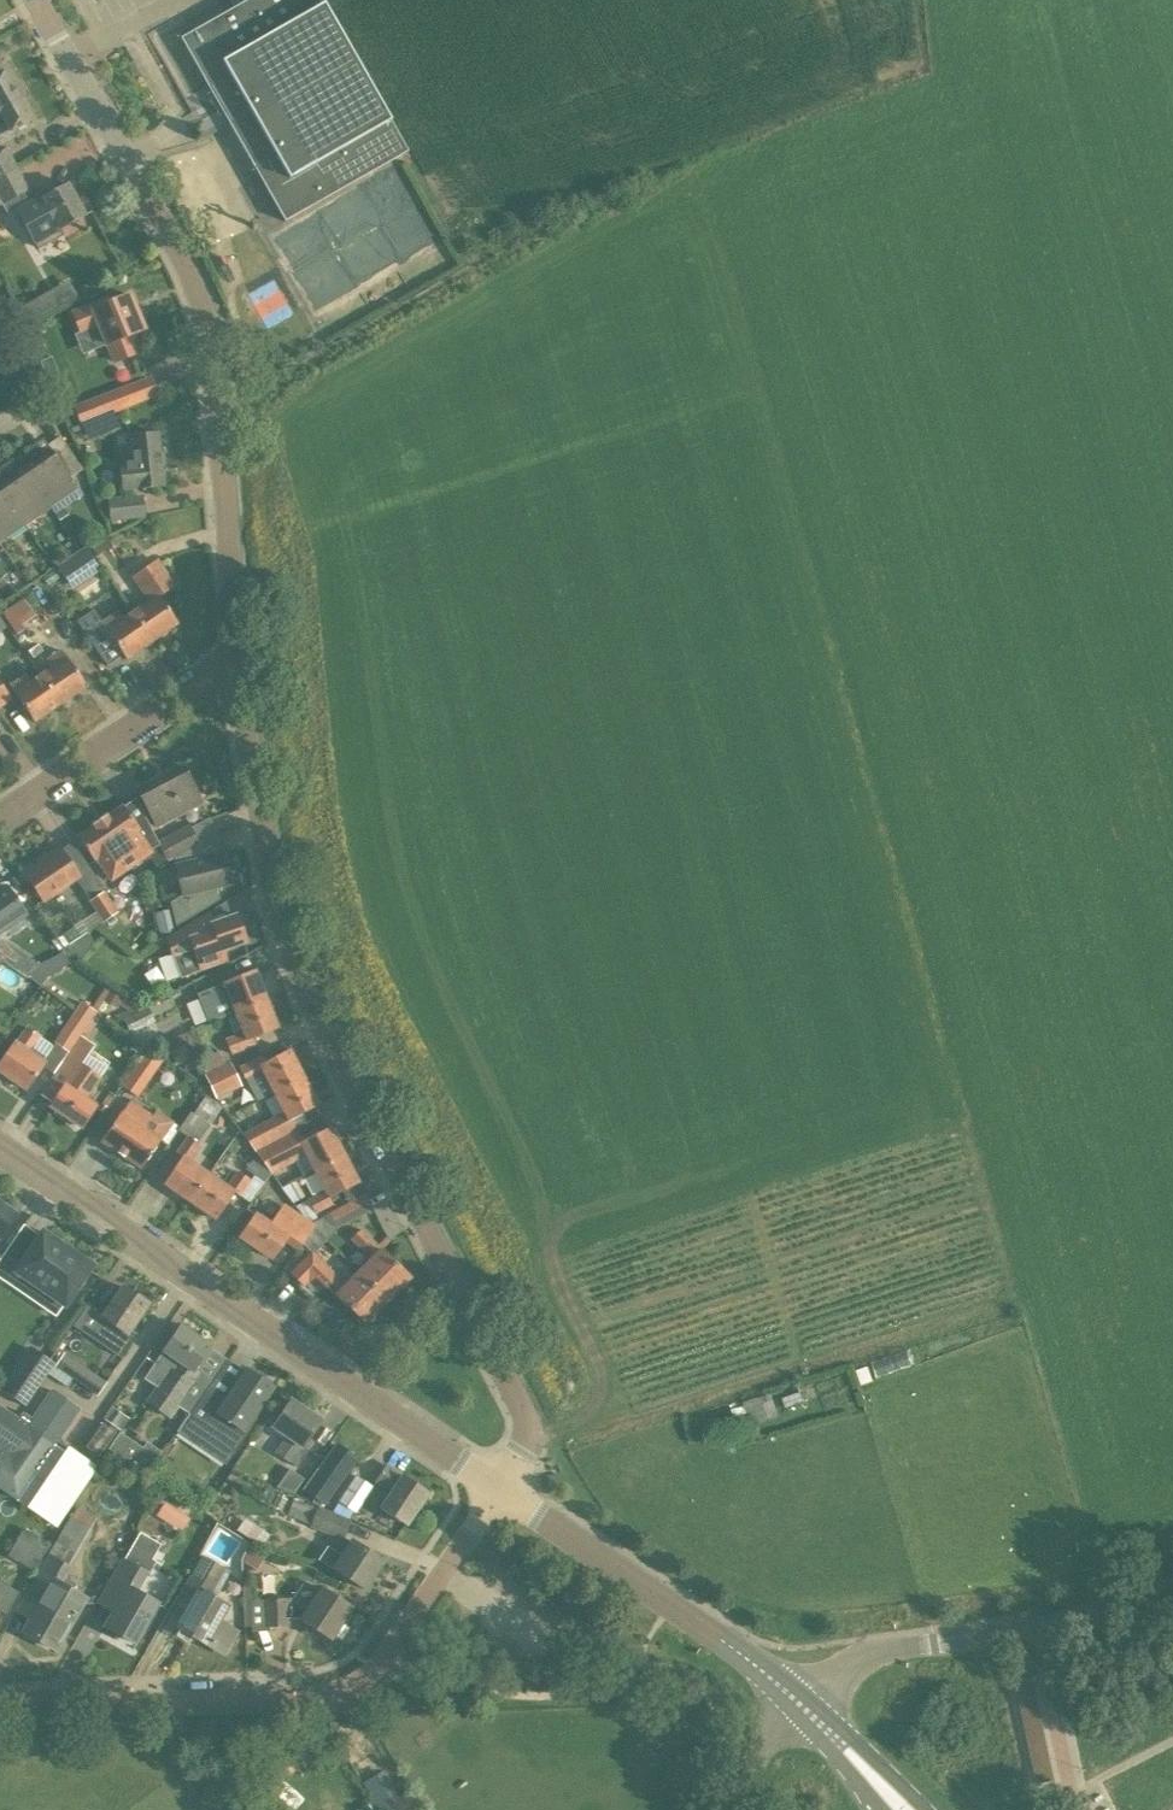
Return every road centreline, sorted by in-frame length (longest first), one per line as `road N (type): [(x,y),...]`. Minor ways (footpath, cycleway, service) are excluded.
road 1 (residential): [(499,1487),(528,1422),(294,963),(235,659)]
road 2 (residential): [(235,659),(225,485),(201,314),(181,254),(36,0)]
road 3 (tertiary): [(499,1487),(0,1148)]
road 4 (residential): [(499,1487),(405,1633),(370,1671),(339,1690),(296,1699),(0,1707)]
road 5 (unclassified): [(803,1700),(856,1657),(1059,1620),(1172,1580)]
road 6 (tertiary): [(803,1700),(499,1487)]
road 7 (residential): [(0,820),(235,659)]
road 8 (tertiary): [(930,1809),(803,1700)]
road 9 (tertiary): [(803,1700),(880,1809)]
road 10 (unclassified): [(743,1809),(758,1756),(803,1700)]

